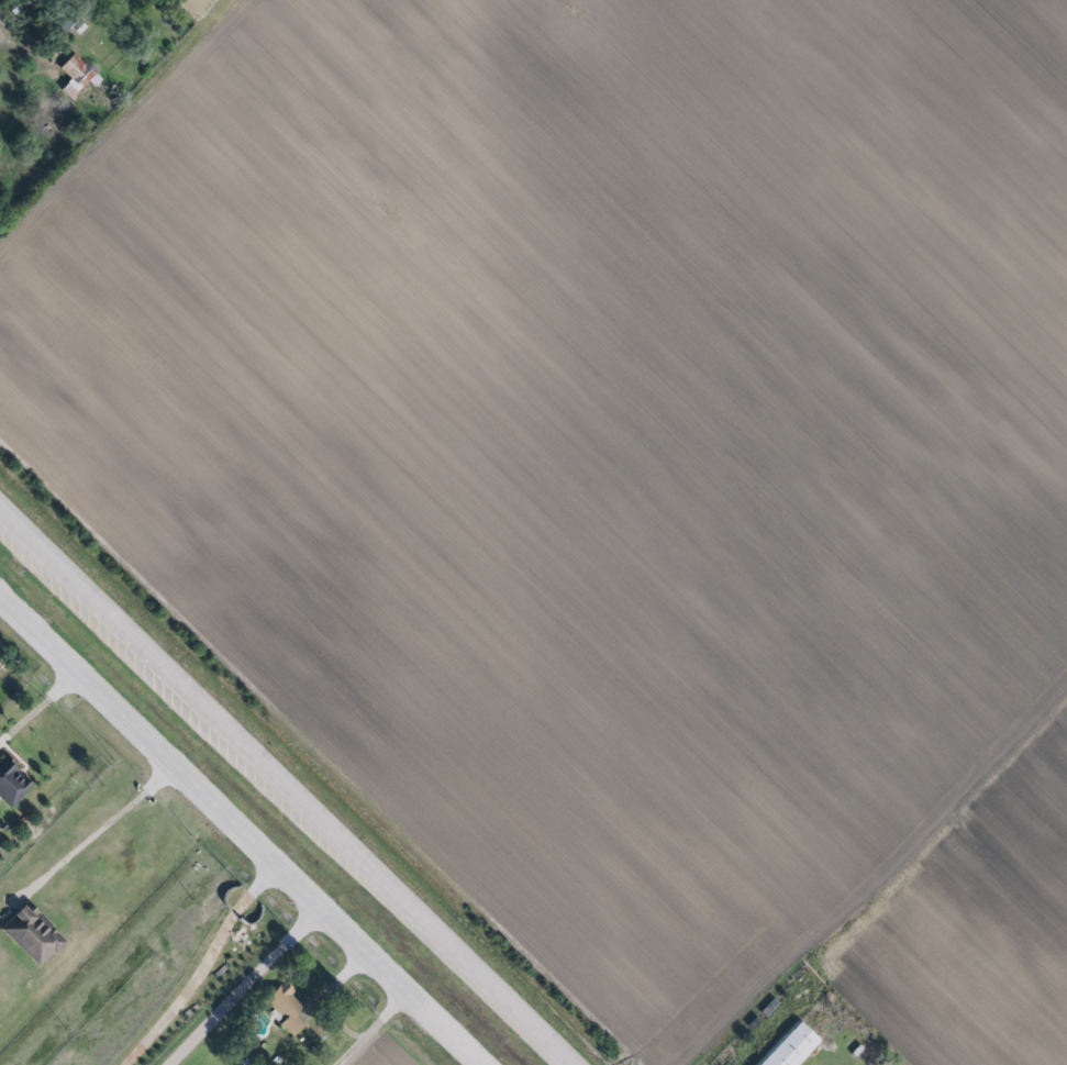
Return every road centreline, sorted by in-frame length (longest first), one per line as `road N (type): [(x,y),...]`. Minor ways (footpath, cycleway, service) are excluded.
road 1 (secondary): [(571,1064),(0,504)]
road 2 (secondary): [(0,602),(481,1064)]
road 3 (residential): [(324,914),(177,1064)]

